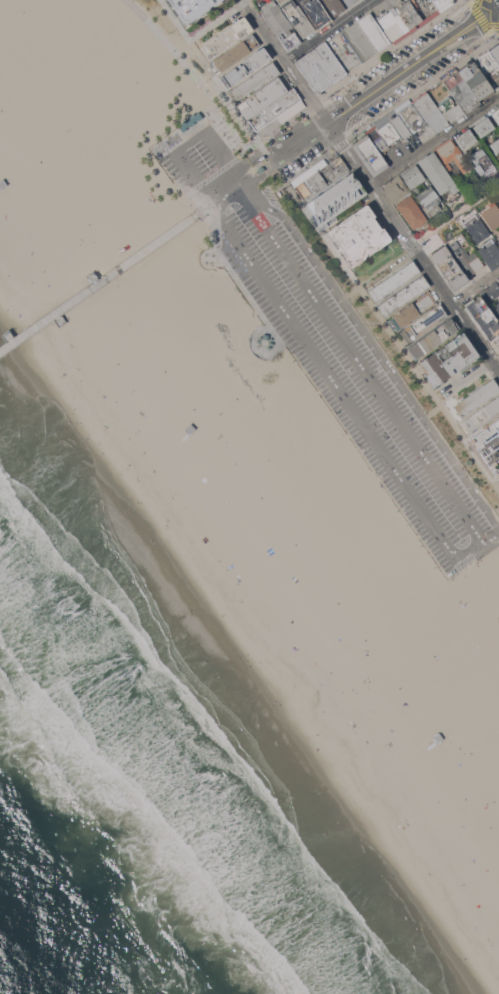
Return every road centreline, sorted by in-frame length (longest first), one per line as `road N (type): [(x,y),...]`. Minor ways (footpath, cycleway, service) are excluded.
road 1 (residential): [(496,7),(326,123)]

